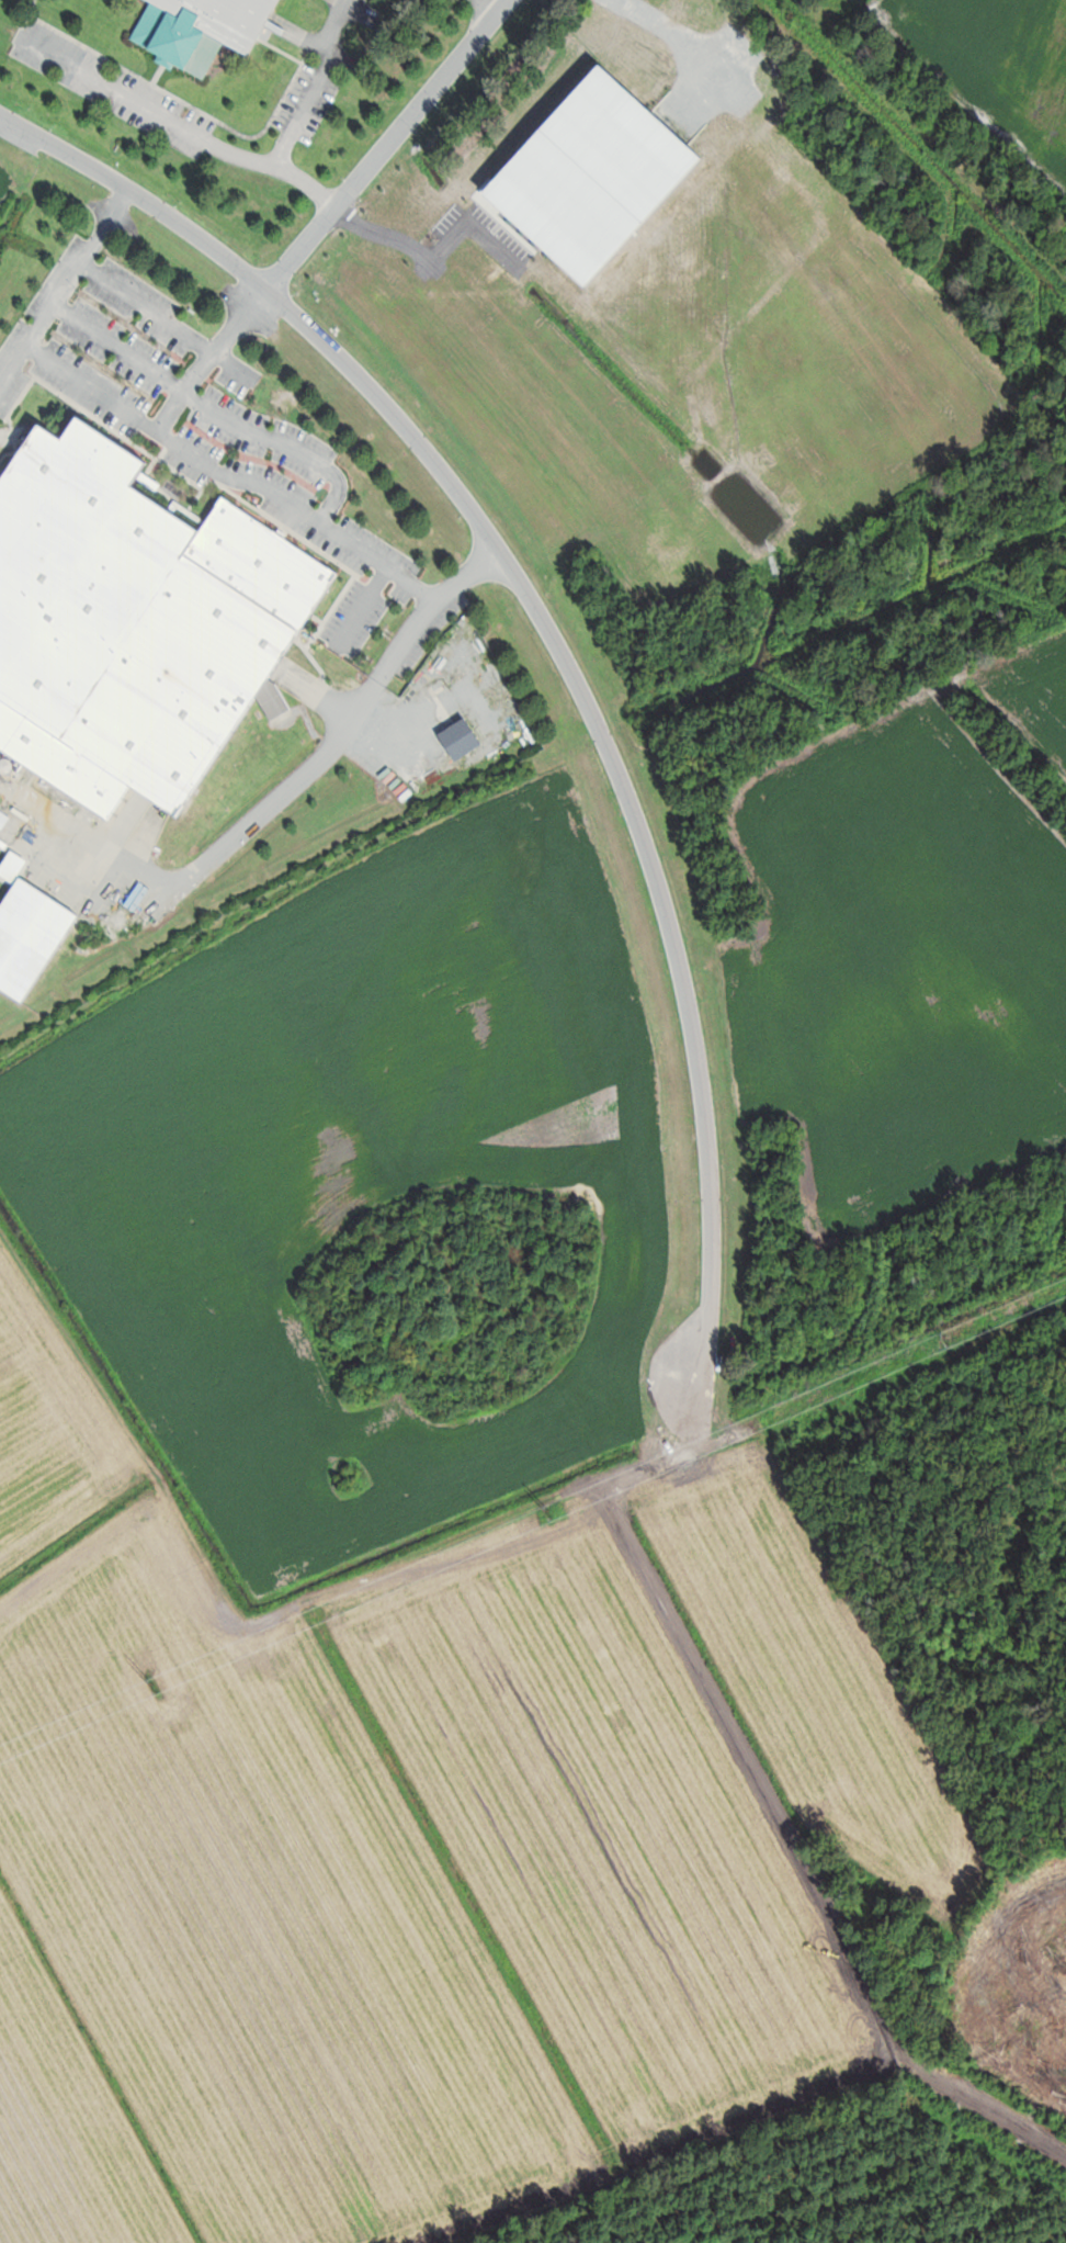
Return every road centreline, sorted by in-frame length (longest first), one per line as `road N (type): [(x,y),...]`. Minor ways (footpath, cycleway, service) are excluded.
road 1 (residential): [(0,115),(169,210),(291,298),(433,460),(515,576),(610,748),(681,946),(717,1208),(717,1333),(706,1405)]
road 2 (residential): [(270,283),(504,0)]

